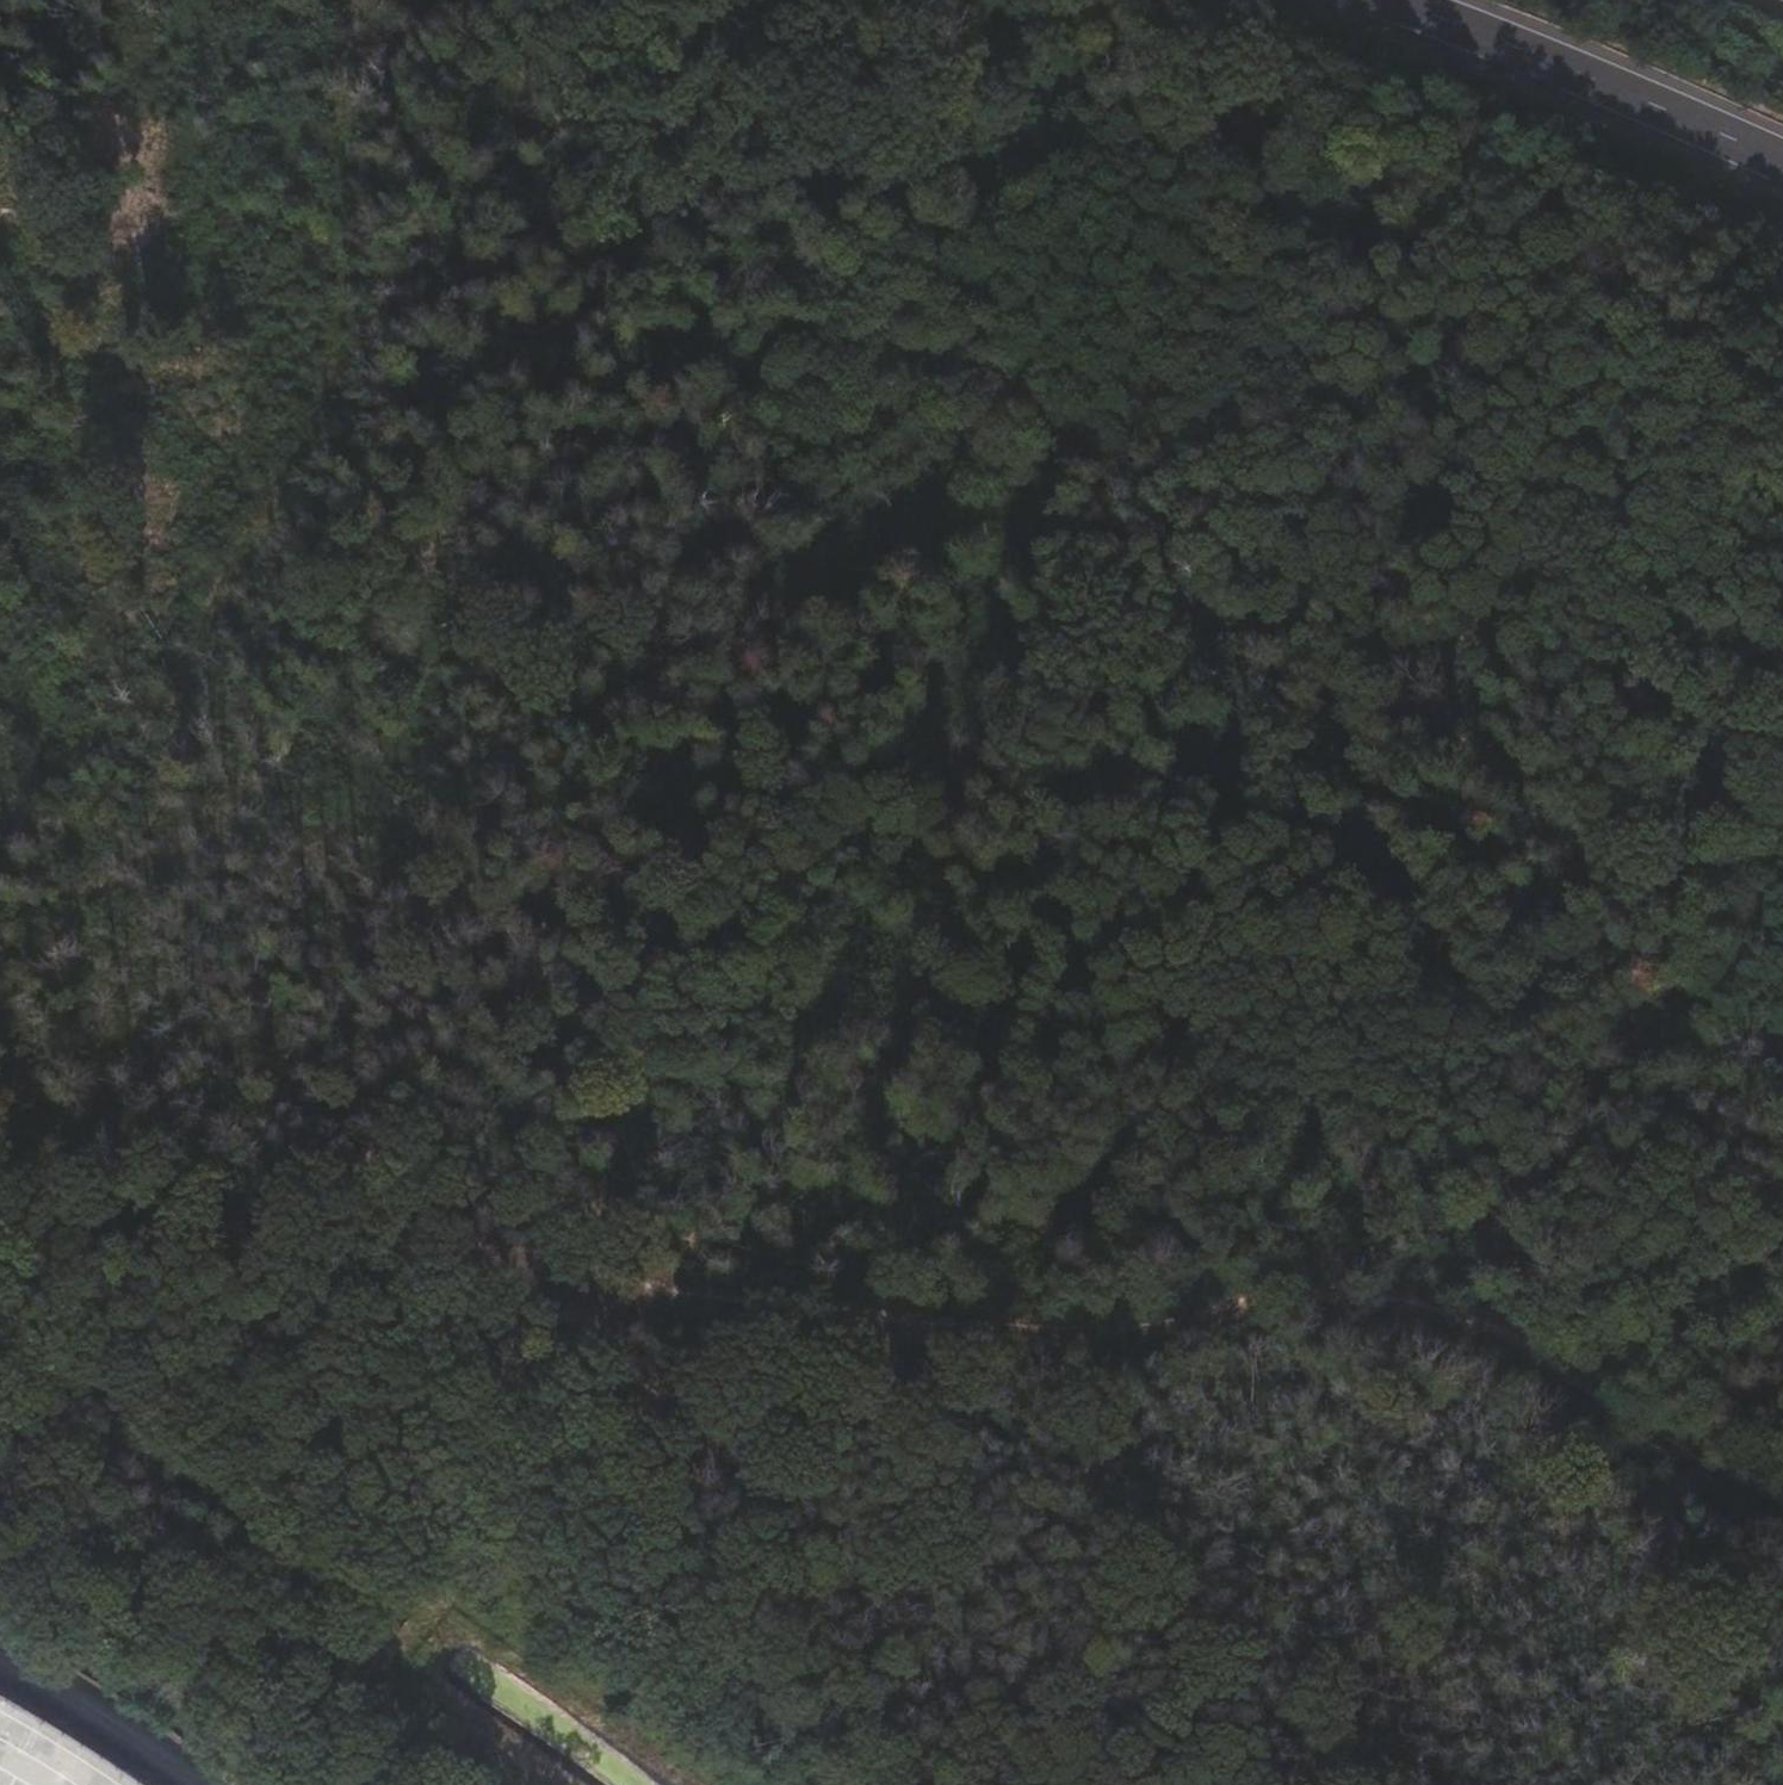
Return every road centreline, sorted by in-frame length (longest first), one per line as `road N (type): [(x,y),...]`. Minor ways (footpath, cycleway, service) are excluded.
road 1 (track): [(1782,1494),(1726,1469),(1565,1370),(1511,1324),(1440,1291),(1388,1285),(1226,1291),(1197,1304),(1031,1325),(860,1302),(607,1286),(89,1217),(0,1229)]
road 2 (track): [(0,987),(161,785),(201,617),(300,463),(336,312),(332,243),(358,0)]
road 3 (track): [(696,0),(809,39),(907,21),(1146,46),(1366,96)]
road 4 (trunk): [(1400,0),(1782,159)]

